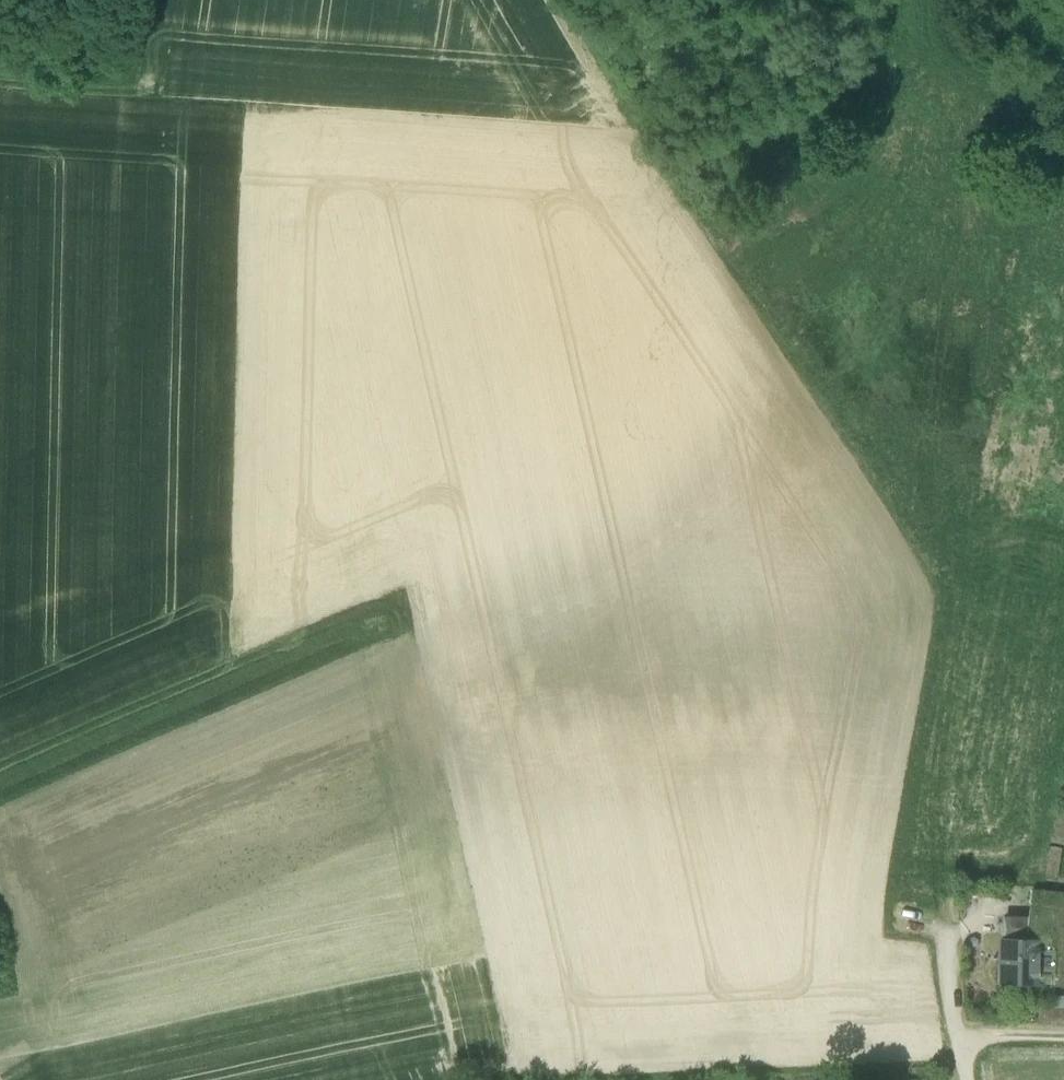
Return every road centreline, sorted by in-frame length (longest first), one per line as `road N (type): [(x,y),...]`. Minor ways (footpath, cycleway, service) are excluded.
road 1 (unclassified): [(972,1079),(946,938)]

